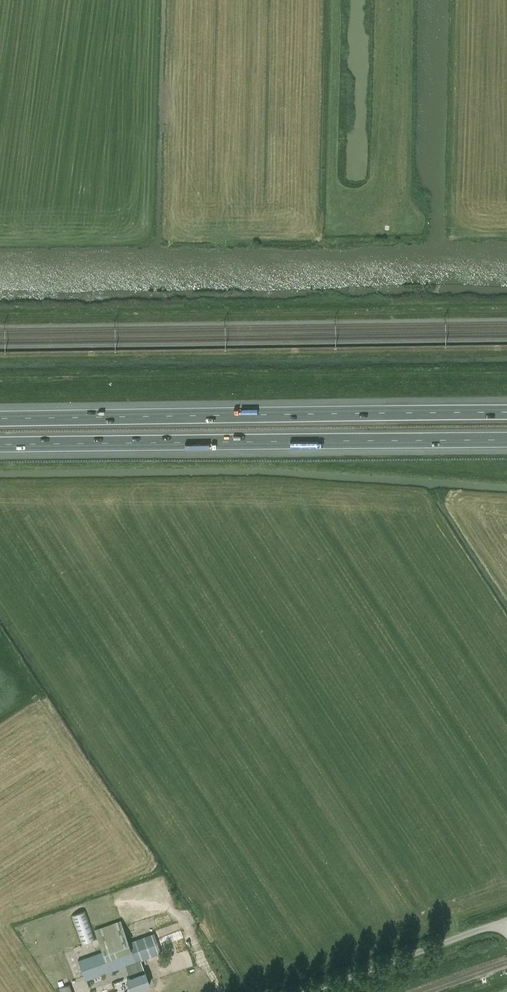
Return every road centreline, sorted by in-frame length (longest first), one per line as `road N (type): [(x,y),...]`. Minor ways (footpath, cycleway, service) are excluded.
road 1 (motorway): [(506,413),(0,419)]
road 2 (motorway): [(0,445),(506,440)]
road 3 (unclassified): [(314,991),(506,922)]

